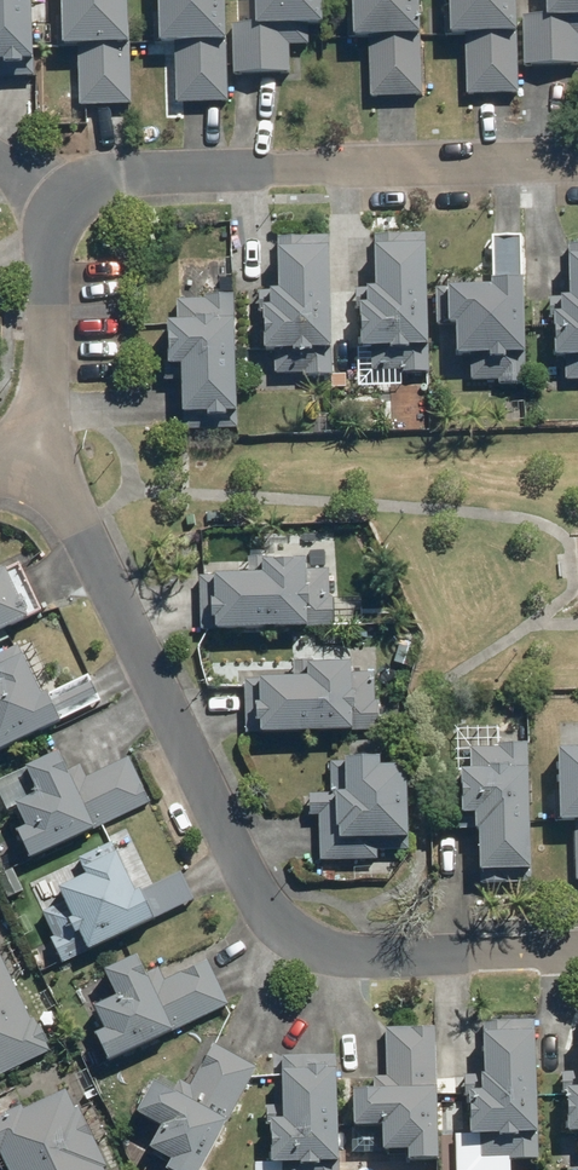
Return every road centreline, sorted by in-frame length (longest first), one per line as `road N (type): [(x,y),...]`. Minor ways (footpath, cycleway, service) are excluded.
road 1 (residential): [(577,949),(321,949),(276,920),(256,894),(35,439)]
road 2 (residential): [(577,158),(113,175),(83,183),(58,210)]
road 3 (residential): [(58,210),(44,248),(44,396),(35,439)]

